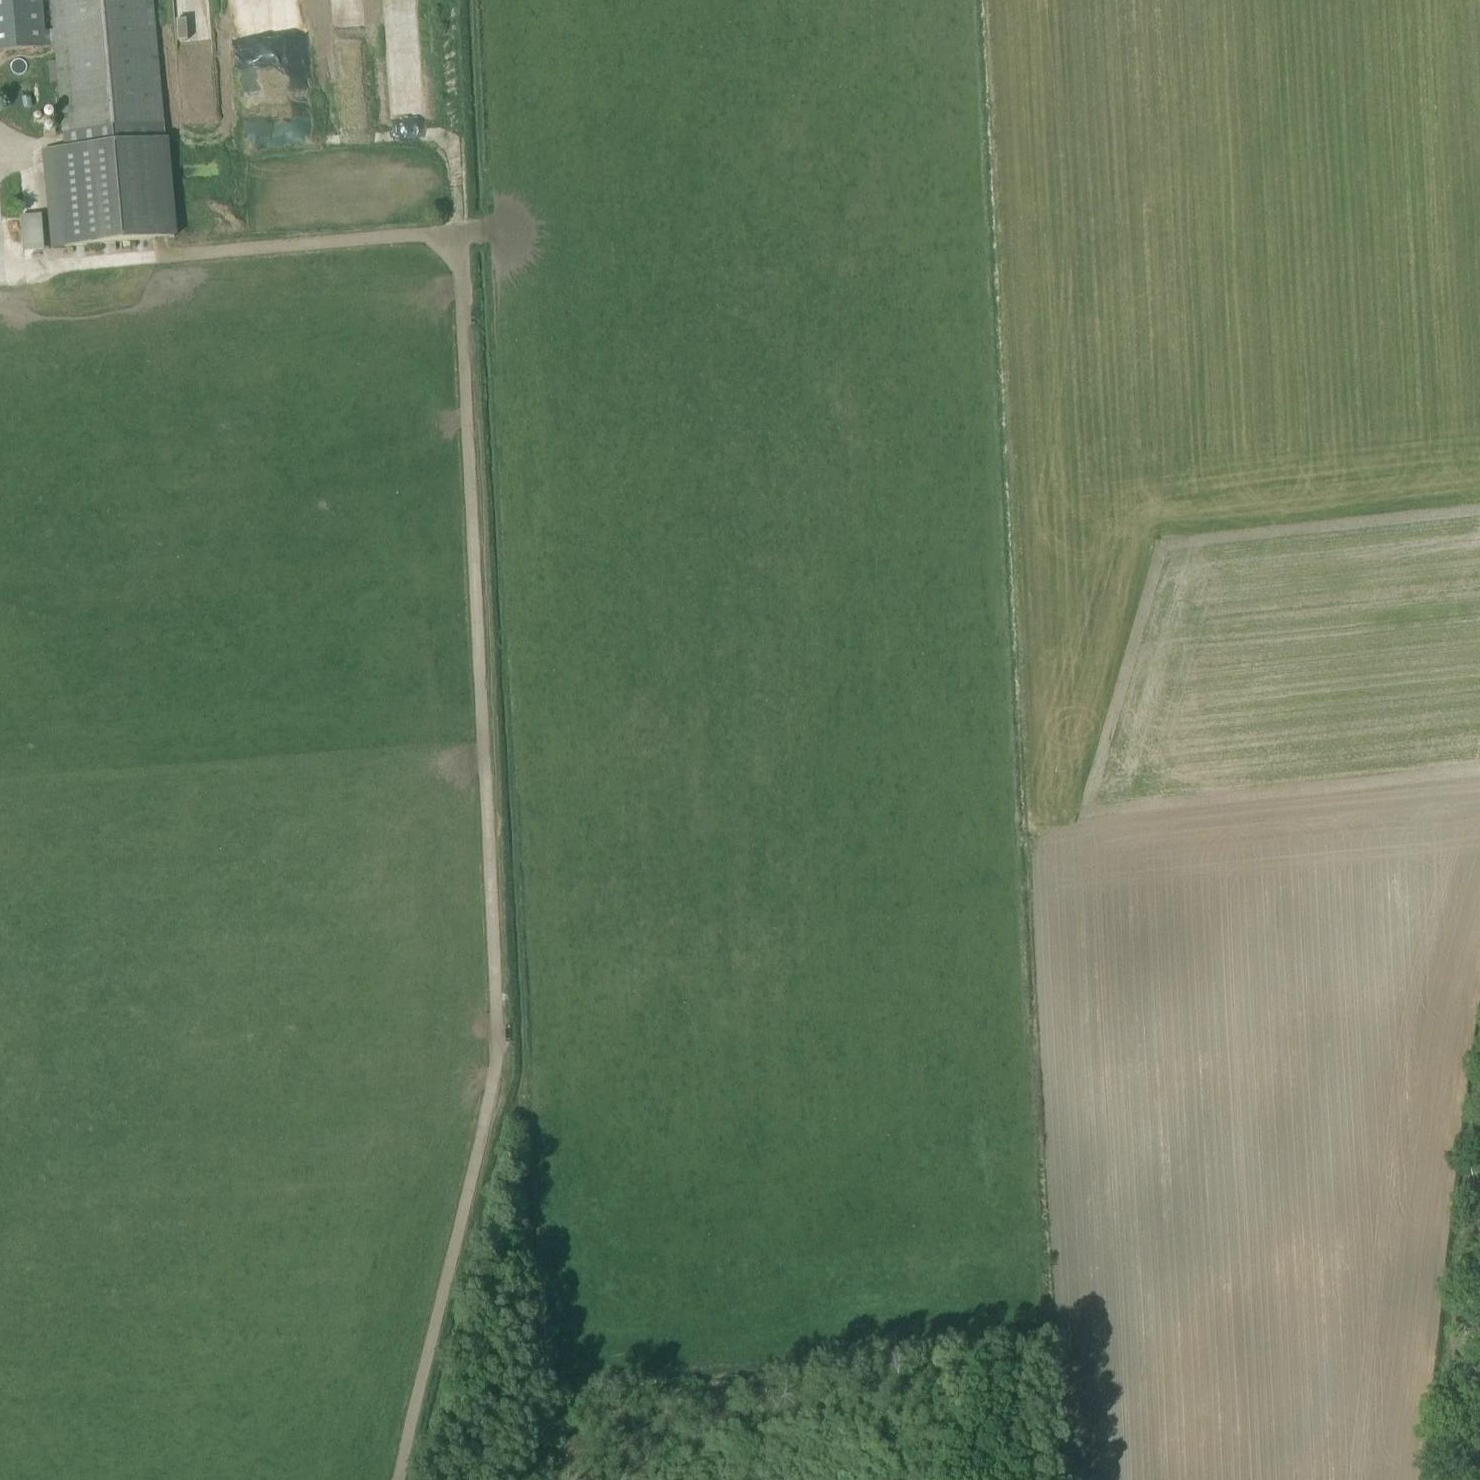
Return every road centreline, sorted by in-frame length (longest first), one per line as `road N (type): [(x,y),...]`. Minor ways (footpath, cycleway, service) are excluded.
road 1 (track): [(1453,1479),(1479,1248)]

